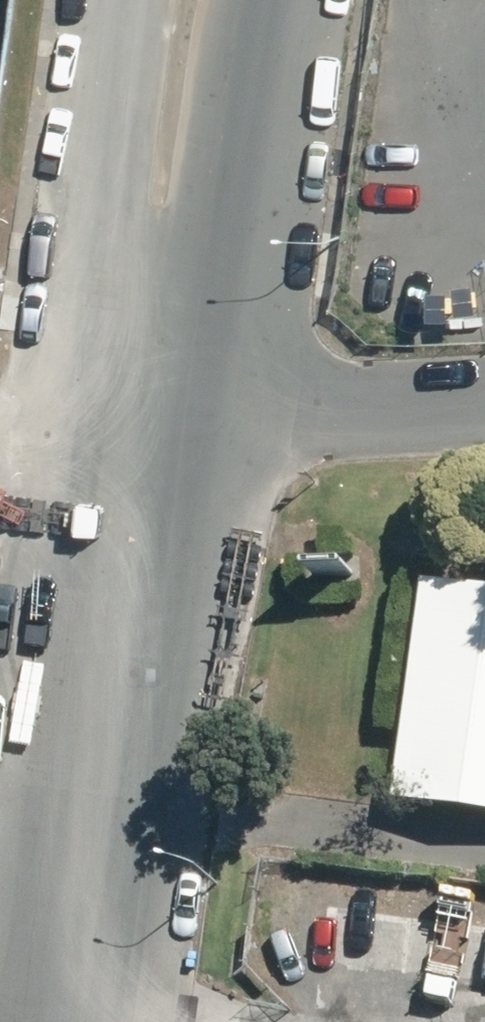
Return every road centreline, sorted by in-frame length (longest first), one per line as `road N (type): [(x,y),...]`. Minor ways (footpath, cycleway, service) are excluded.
road 1 (unclassified): [(284,0),(246,261),(114,654)]
road 2 (unclassified): [(114,654),(88,252),(120,0)]
road 3 (unclassified): [(60,1021),(114,654)]

